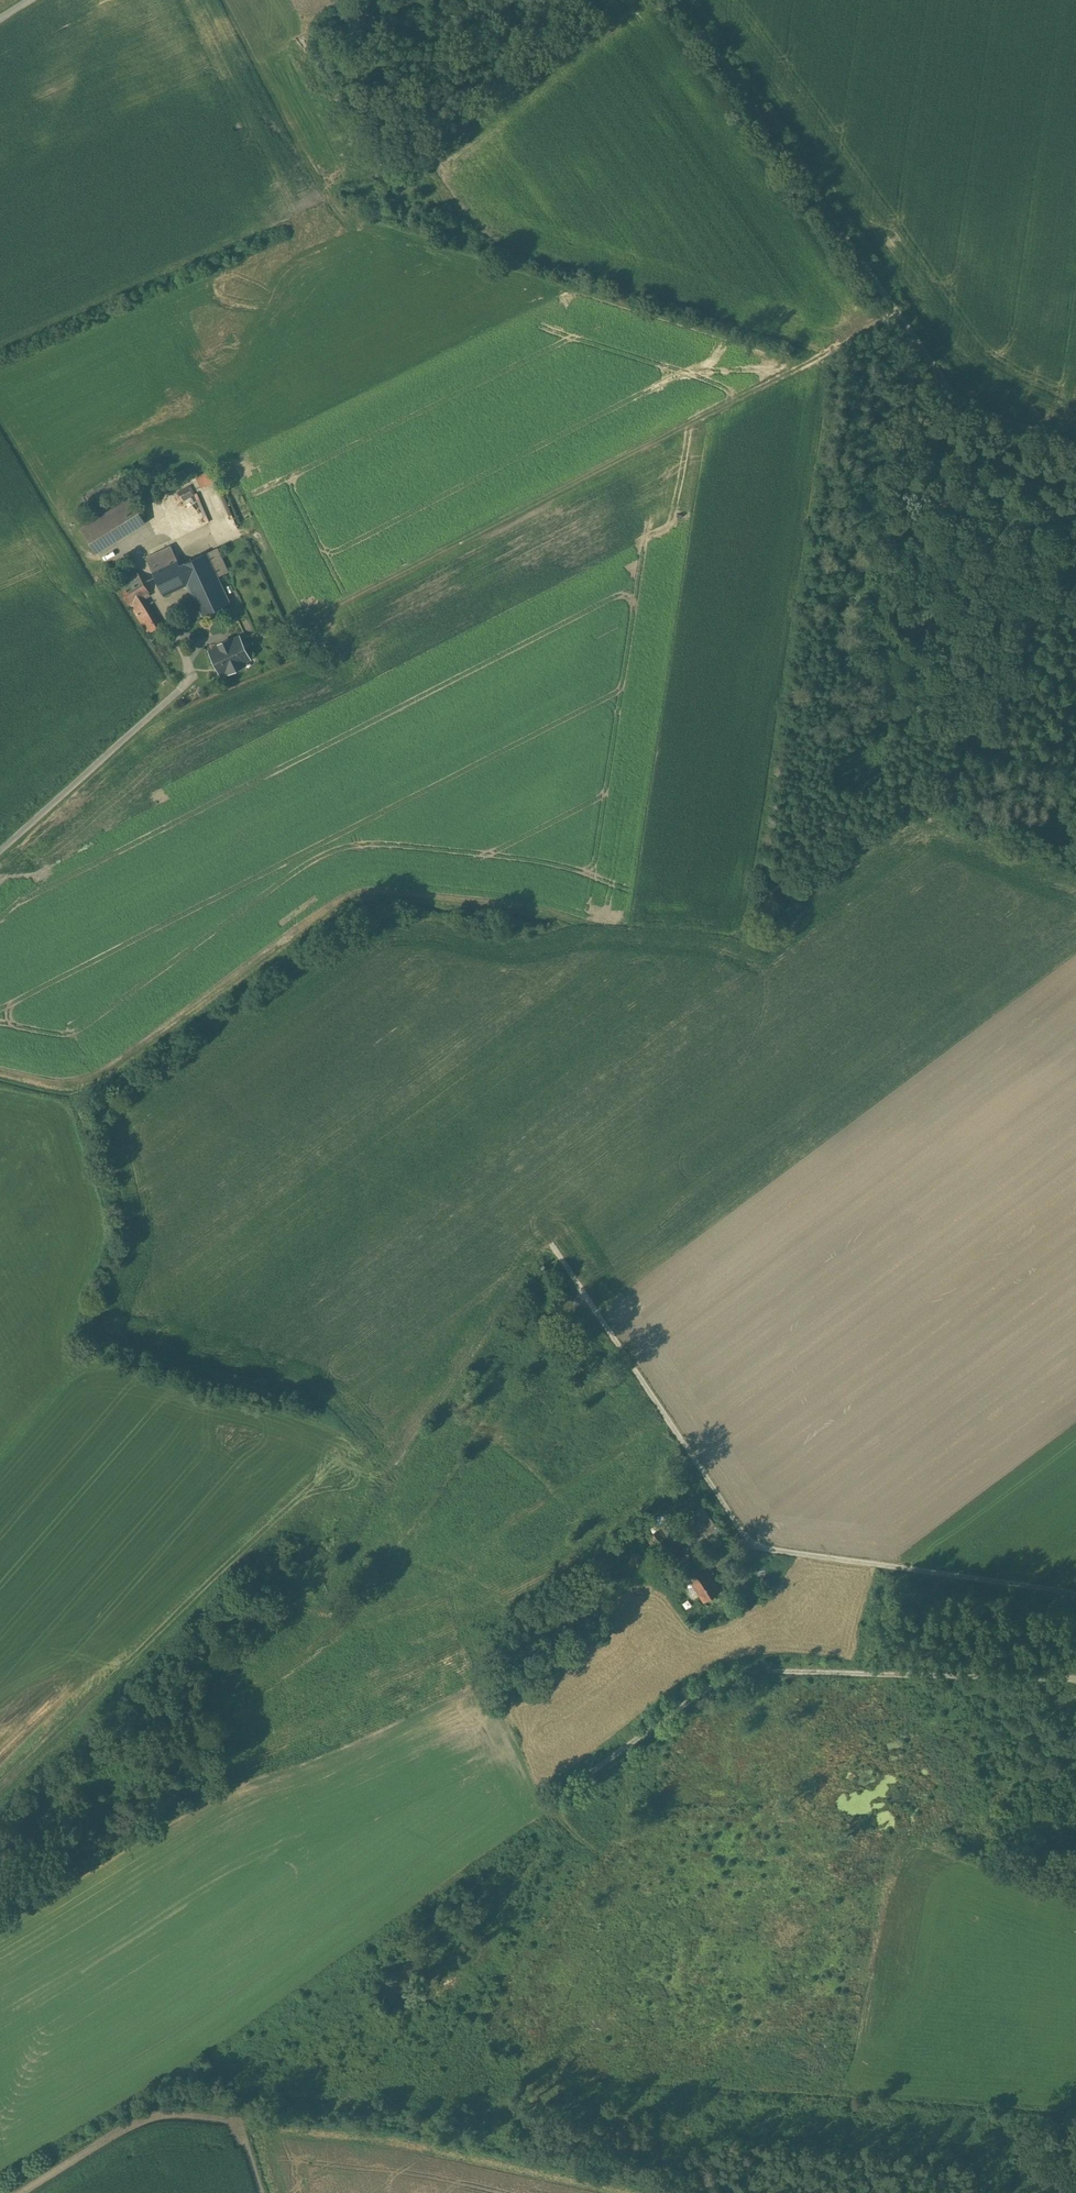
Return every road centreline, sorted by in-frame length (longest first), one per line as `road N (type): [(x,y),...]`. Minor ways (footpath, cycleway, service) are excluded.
road 1 (track): [(905,314),(282,628)]
road 2 (unclassified): [(1075,1595),(752,1542),(552,1245)]
road 3 (unclassified): [(682,0),(966,401),(1075,438)]
road 4 (track): [(529,1814),(742,1672),(1075,1678)]
road 5 (track): [(267,1908),(490,1741),(523,1737),(568,1764),(603,1765)]
road 6 (unclassified): [(0,852),(179,690)]

